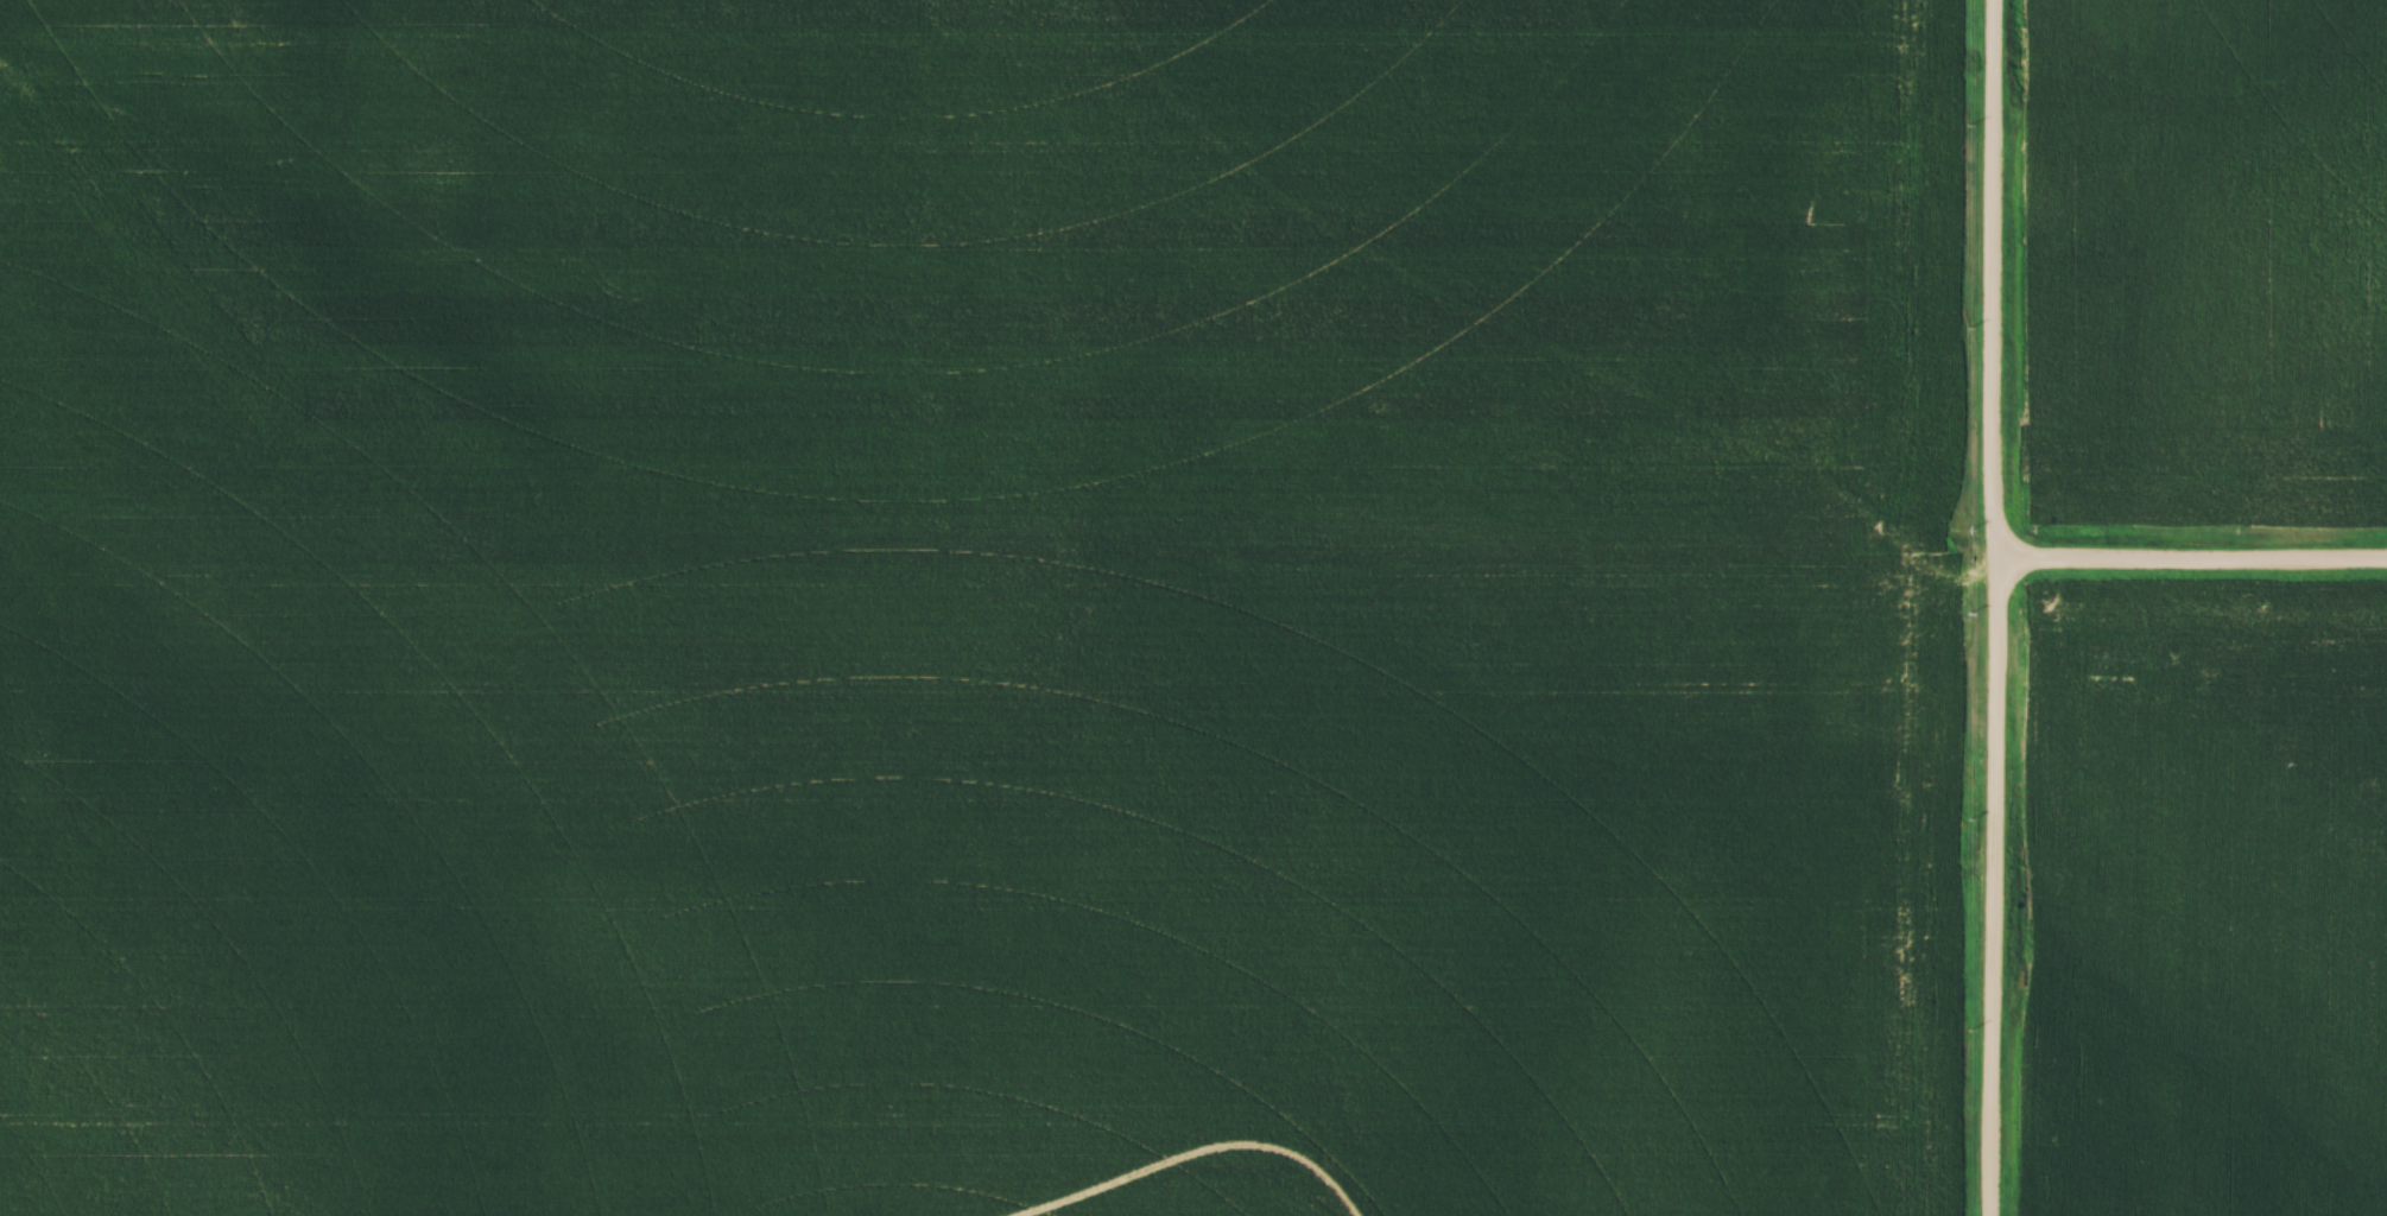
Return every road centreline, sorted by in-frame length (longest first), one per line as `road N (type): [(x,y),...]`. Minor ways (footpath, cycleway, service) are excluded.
road 1 (residential): [(2000,563),(1993,1215)]
road 2 (residential): [(1998,0),(2000,563)]
road 3 (residential): [(2000,563),(2386,563)]

